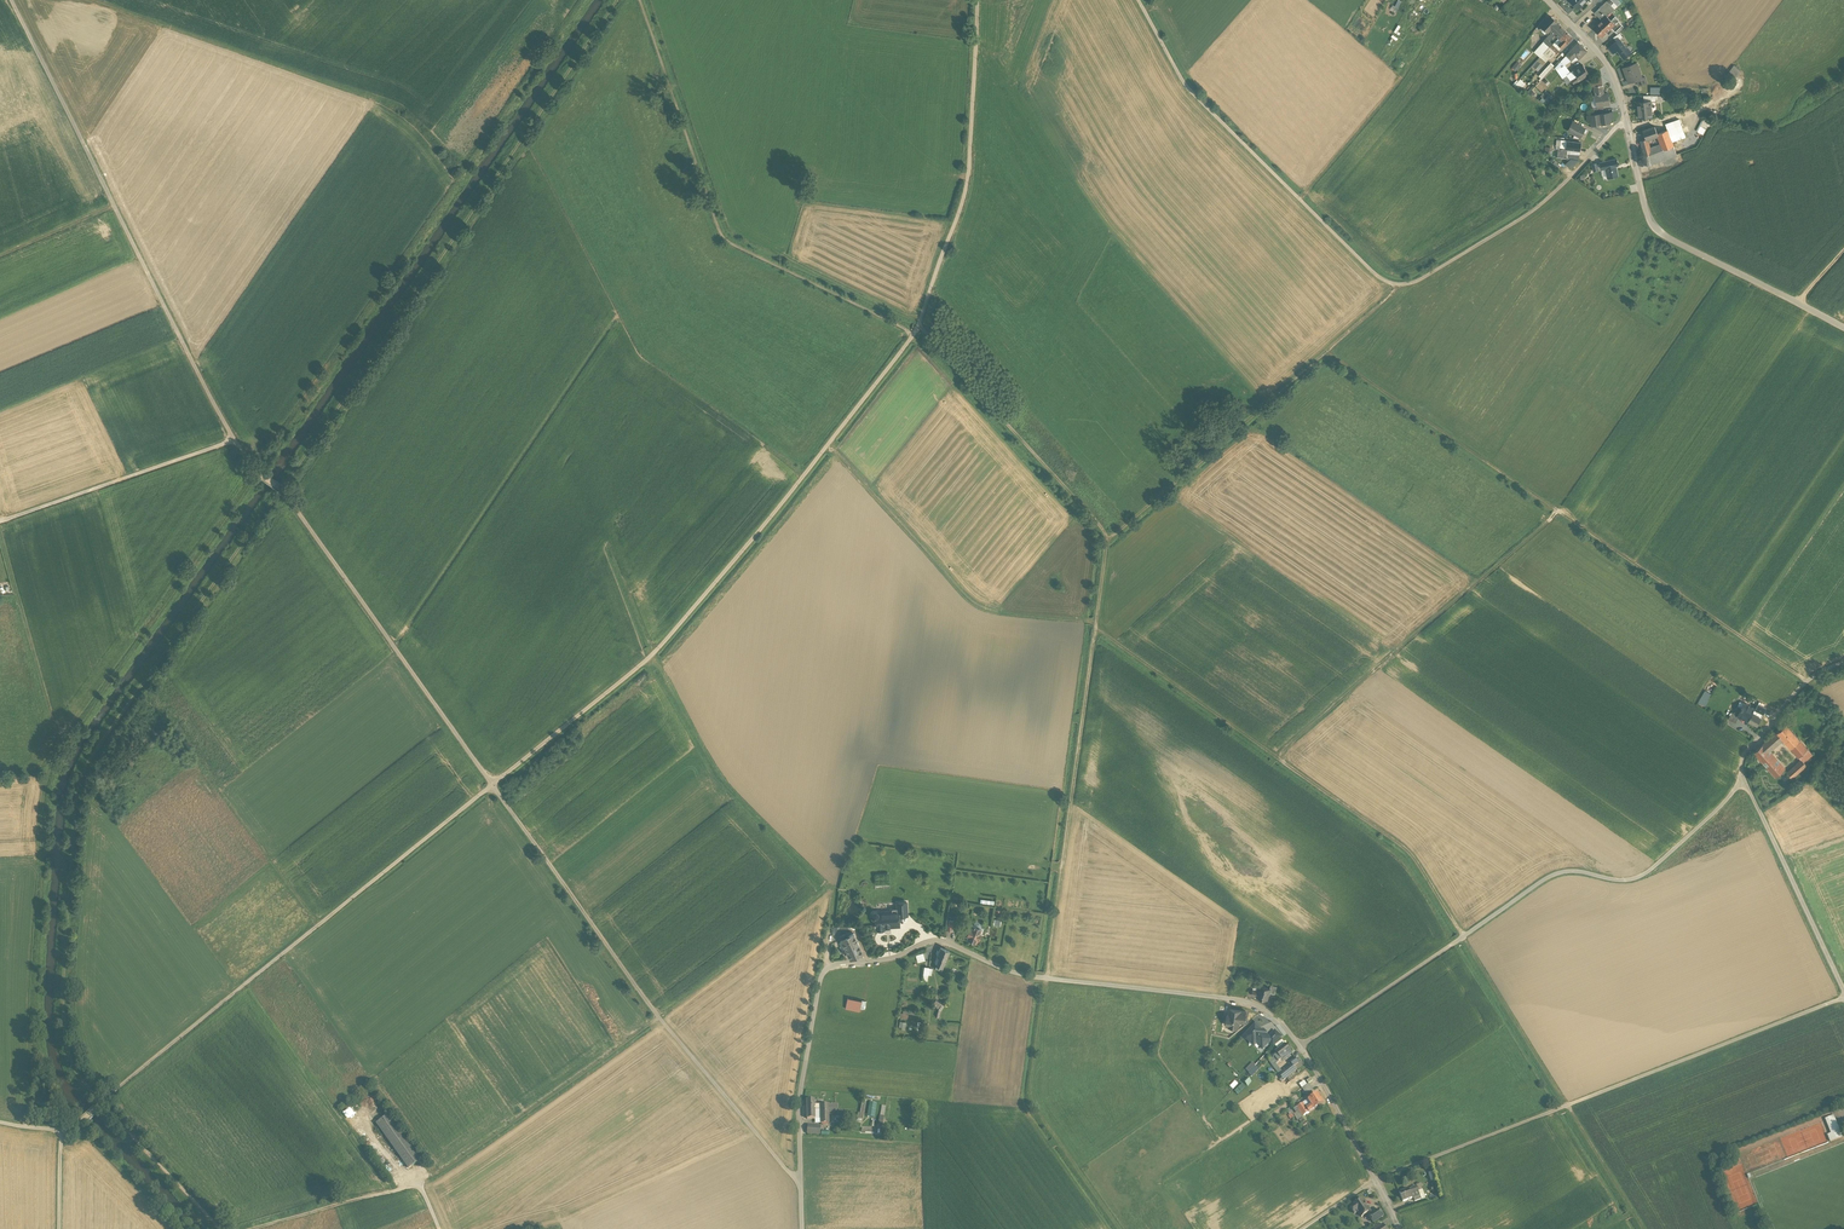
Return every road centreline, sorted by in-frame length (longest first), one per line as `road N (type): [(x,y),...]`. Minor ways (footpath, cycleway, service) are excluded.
road 1 (track): [(104,1103),(655,651),(913,337)]
road 2 (track): [(286,495),(660,1018),(800,1184)]
road 3 (track): [(1646,1228),(1415,859),(1096,629)]
road 4 (track): [(286,495),(86,775),(66,1032),(77,1074),(104,1103)]
road 5 (track): [(919,327),(1112,540),(1395,293),(1394,284)]
road 6 (track): [(27,1127),(46,813),(60,735),(0,525)]
road 7 (track): [(619,0),(286,495)]
road 8 (track): [(1138,0),(1191,93),(1385,280),(1422,278),(1530,213),(1566,181)]
road 9 (track): [(1329,352),(1808,682)]
road 10 (track): [(12,0),(234,443),(286,495)]
road 11 (unclassified): [(971,955),(1013,974),(1235,1000),(1274,1016),(1328,1087),(1401,1228)]
road 12 (track): [(1303,1049),(1557,876),(1621,882),(1648,875),(1746,782)]
road 13 (track): [(1375,1180),(1843,1001)]
road 14 (track): [(639,0),(727,241),(913,337)]
road 15 (track): [(1110,538),(1046,978)]
road 16 (track): [(1278,759),(1560,513)]
road 17 (track): [(457,178),(397,112),(147,23)]
road 18 (track): [(913,337),(968,177),(977,0)]
road 19 (track): [(1096,625),(979,610),(829,443)]
road 20 (track): [(655,651),(717,776),(831,891)]
road 21 (track): [(660,1018),(419,1184)]
road 22 (track): [(1121,1228),(1032,1099),(1046,978)]
road 23 (residential): [(1548,0),(1615,77),(1653,225)]
road 24 (unclassified): [(802,1228),(799,1096),(821,977)]
road 25 (track): [(1301,203),(1391,93),(1446,0)]
road 26 (track): [(234,443),(0,525)]
road 27 (track): [(250,1228),(419,1184),(439,1228)]
road 28 (unclassified): [(1653,225),(1843,329)]
road 29 (track): [(660,1018),(831,891)]
road 30 (track): [(317,929),(194,760)]
road 31 (track): [(1843,491),(1741,638)]
road 32 (track): [(104,1103),(221,1228)]
road 33 (residential): [(821,977),(835,965),(898,958),(936,942),(971,955)]
road 34 (track): [(115,207),(0,259)]

